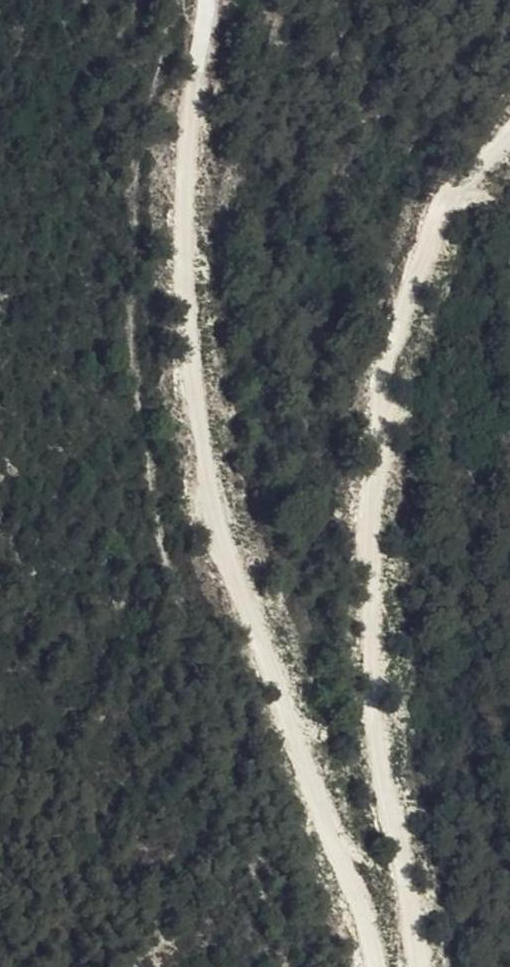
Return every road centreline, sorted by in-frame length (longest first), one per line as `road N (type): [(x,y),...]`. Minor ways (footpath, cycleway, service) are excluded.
road 1 (track): [(377,966),(358,883),(215,512),(179,239),(207,0)]
road 2 (track): [(509,125),(449,197),(393,330),(373,530),(374,729),(423,966)]

